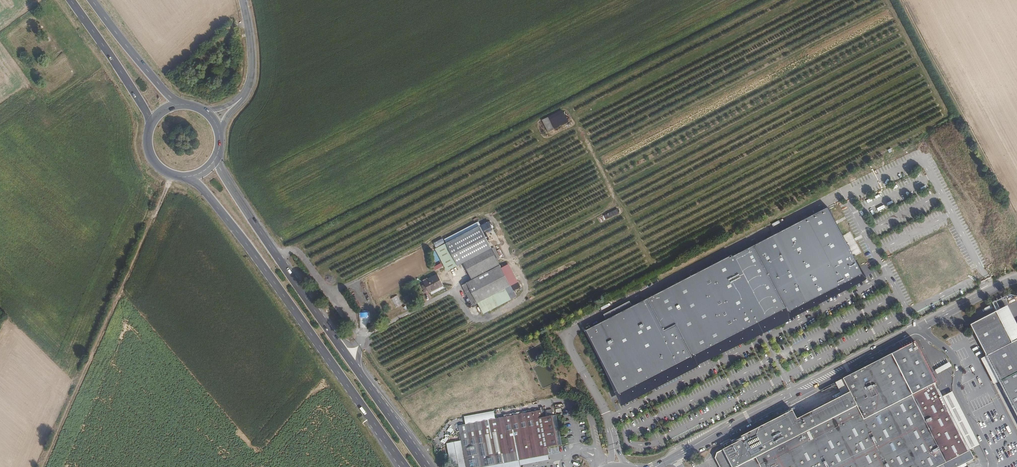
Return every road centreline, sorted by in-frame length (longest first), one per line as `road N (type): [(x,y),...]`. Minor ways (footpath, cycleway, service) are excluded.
road 1 (primary): [(426,466),(214,157)]
road 2 (primary): [(189,177),(399,458)]
road 3 (track): [(44,466),(172,175)]
road 4 (unclassified): [(915,328),(658,465)]
road 5 (track): [(1016,222),(901,0)]
road 6 (primary): [(71,0),(150,124)]
road 7 (primary): [(182,105),(93,0)]

